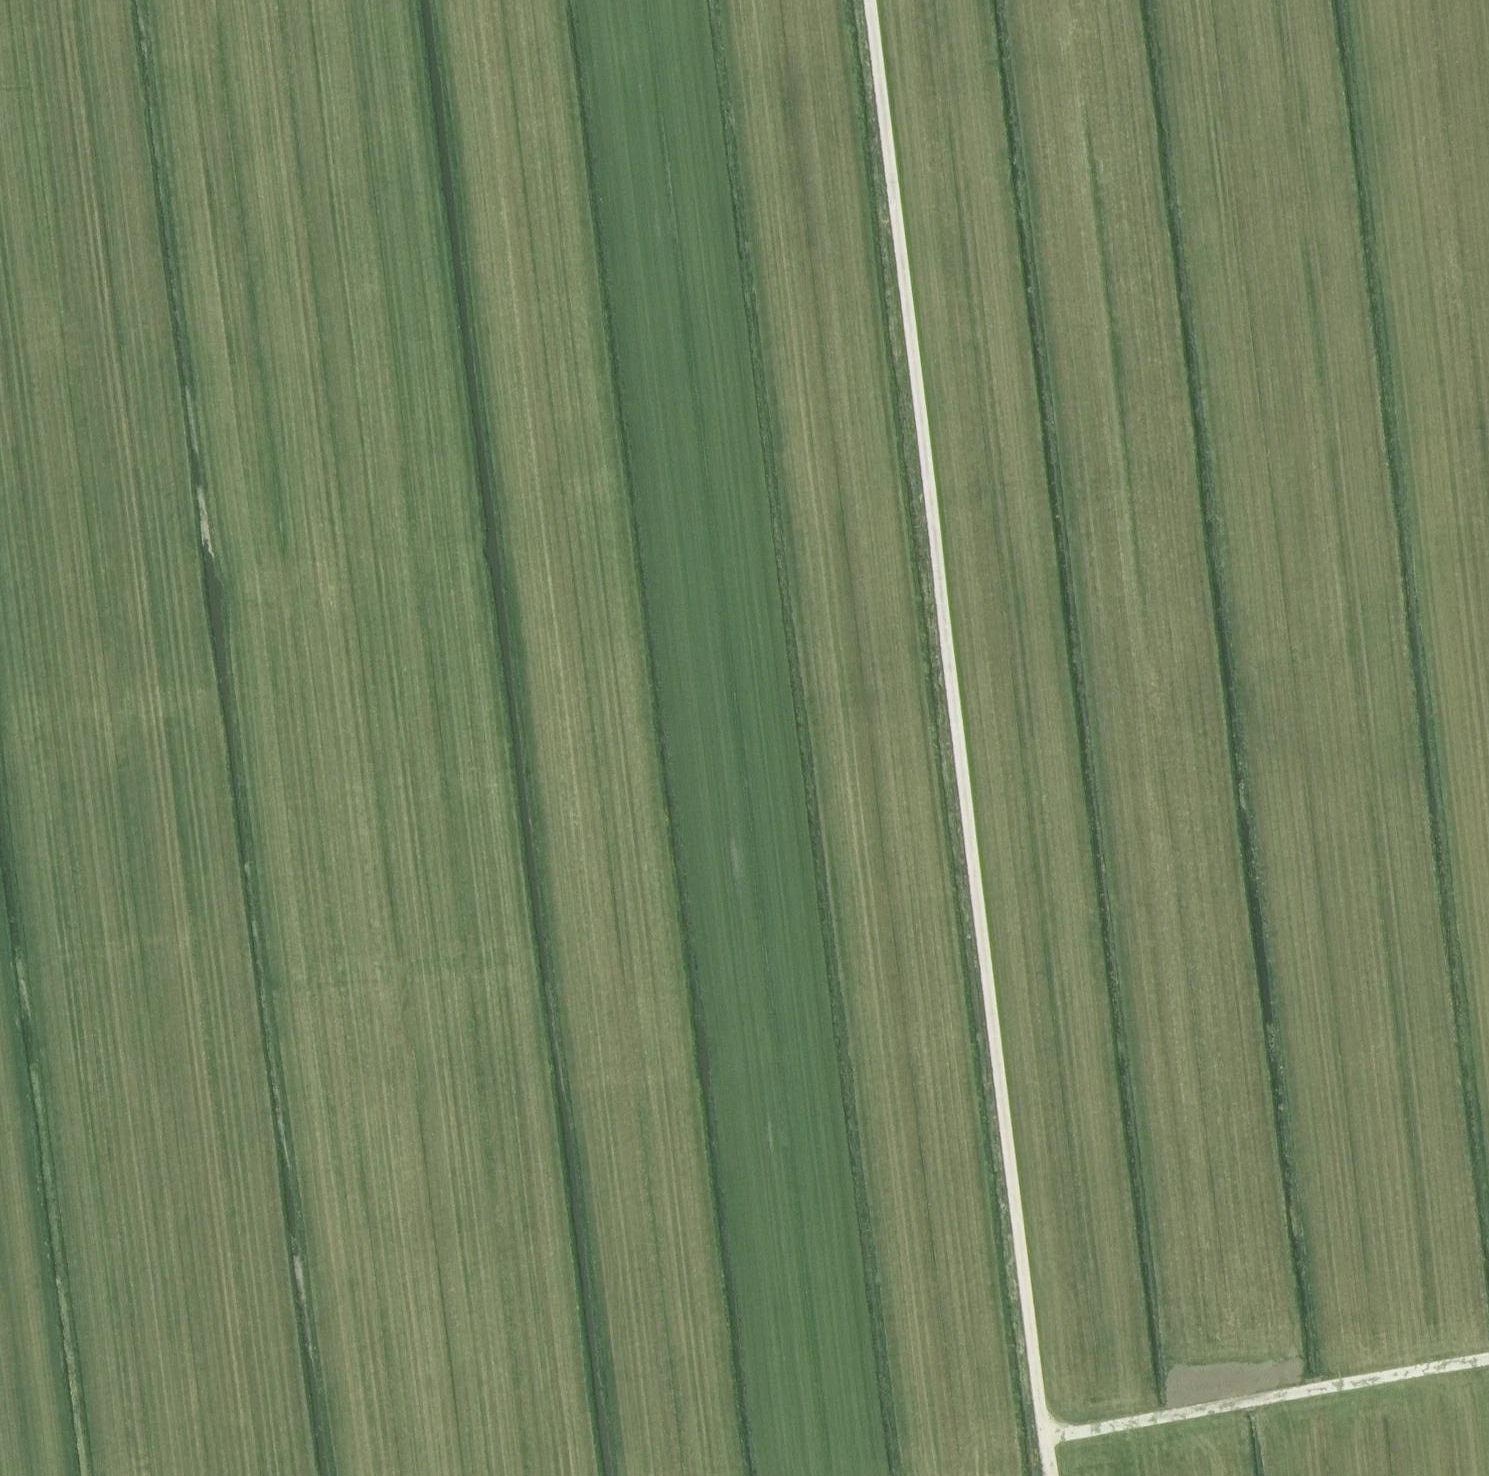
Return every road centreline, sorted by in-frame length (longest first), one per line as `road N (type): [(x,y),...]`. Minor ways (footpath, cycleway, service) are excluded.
road 1 (track): [(1042,1434),(871,0)]
road 2 (track): [(1047,1475),(1042,1434),(1488,1360)]

